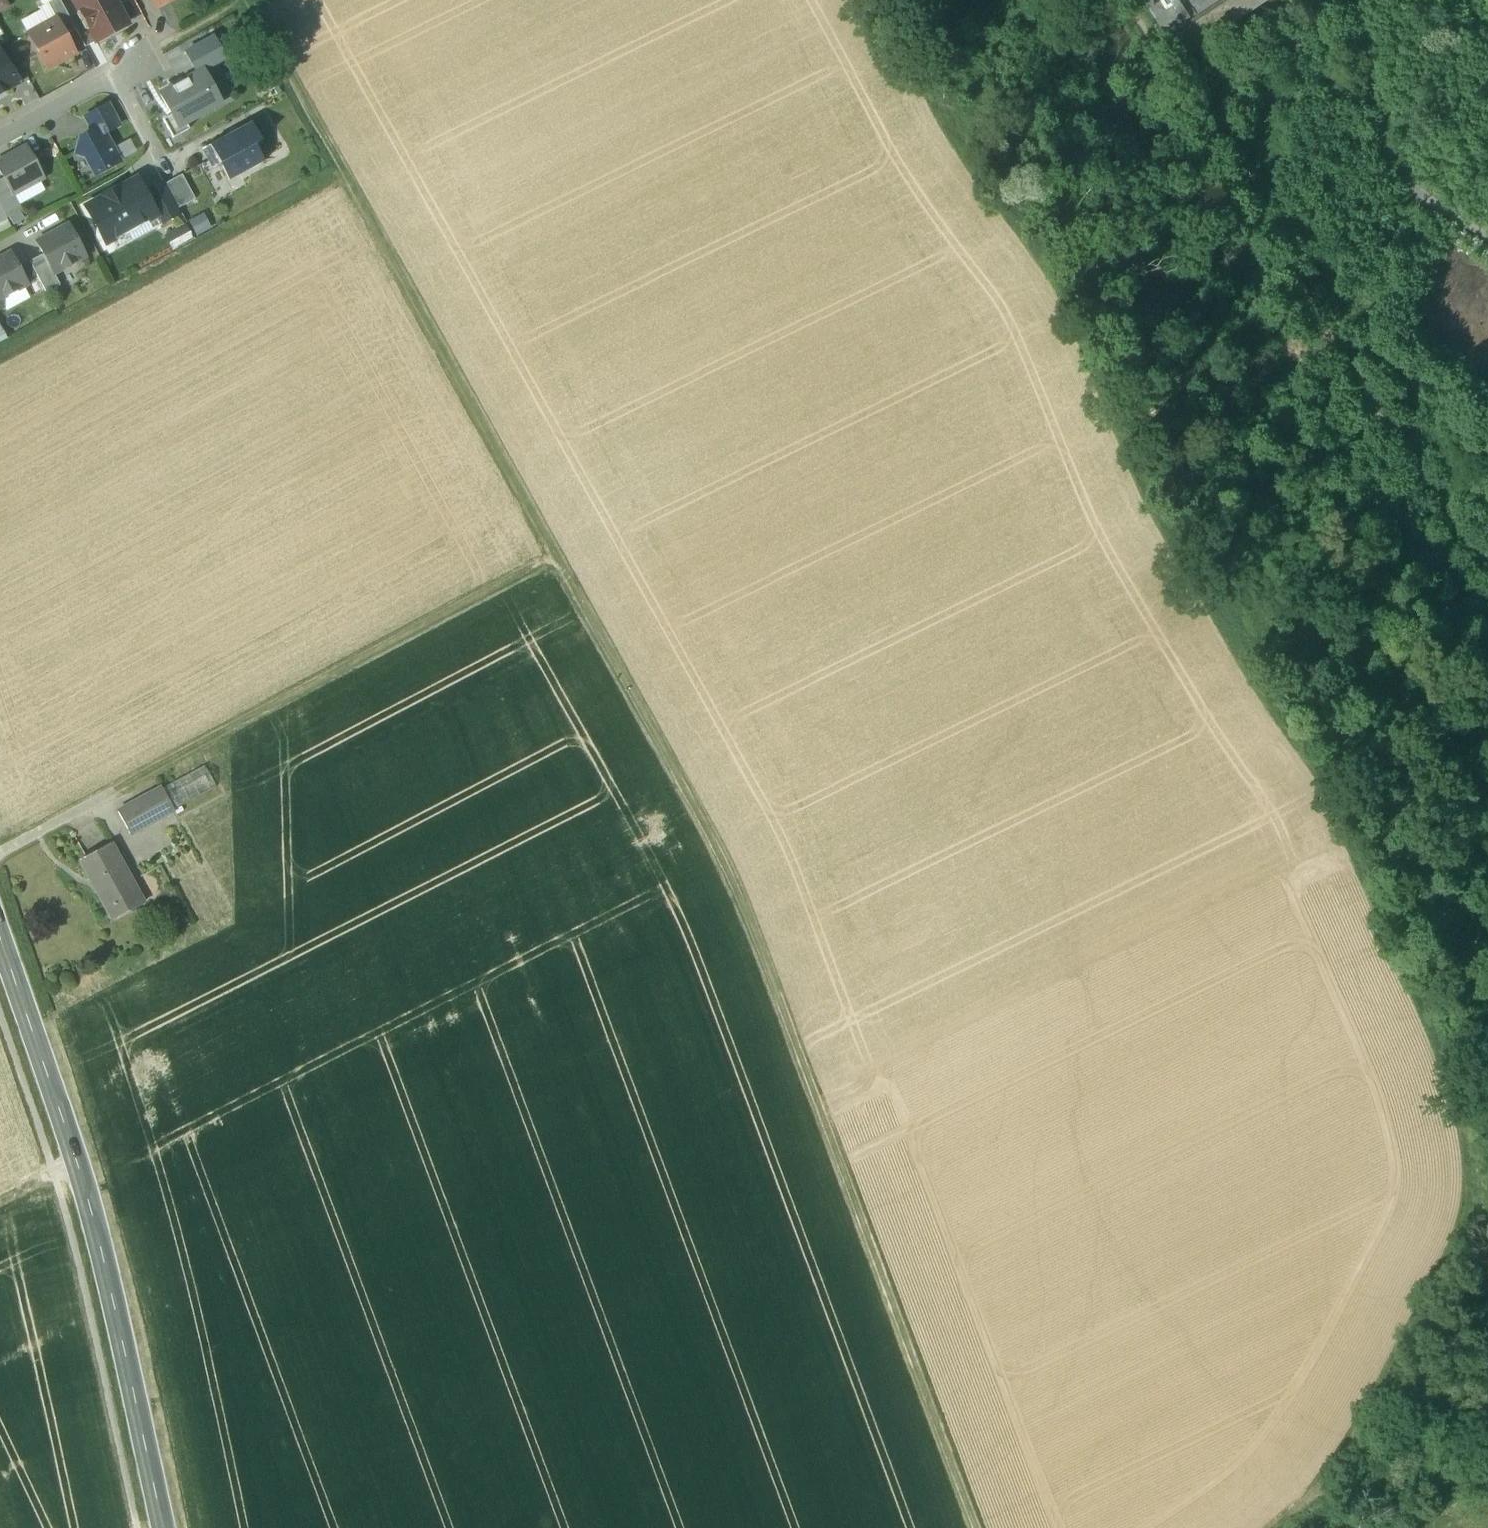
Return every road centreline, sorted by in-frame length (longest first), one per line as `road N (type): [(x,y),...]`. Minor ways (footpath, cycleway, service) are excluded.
road 1 (track): [(978,1527),(730,873),(248,0)]
road 2 (track): [(551,552),(0,854)]
road 3 (secondary): [(163,1527),(104,1259),(0,940)]
road 4 (residential): [(0,138),(119,78),(158,156)]

